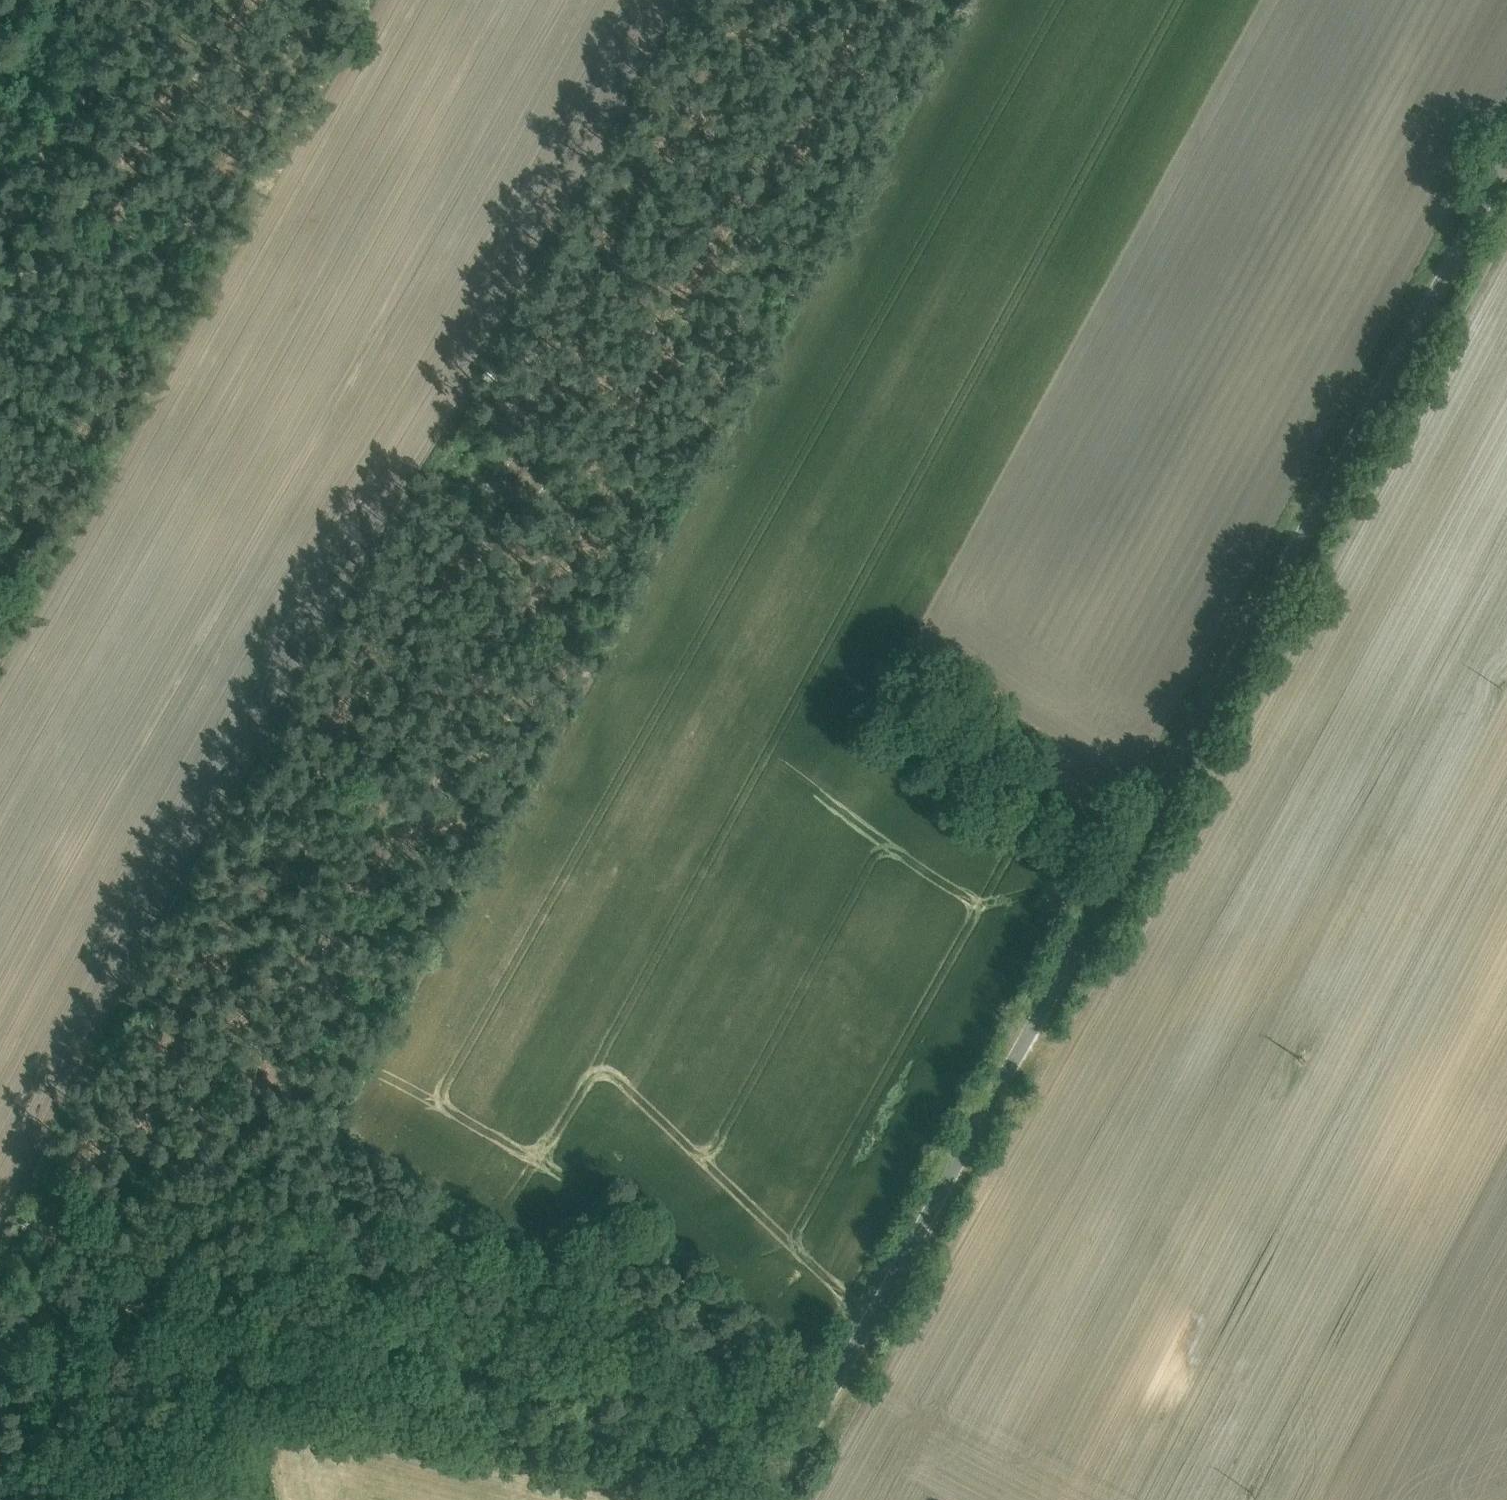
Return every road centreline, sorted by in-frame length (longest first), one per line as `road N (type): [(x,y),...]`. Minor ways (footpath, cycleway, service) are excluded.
road 1 (unclassified): [(1506,169),(1118,891),(1063,973),(773,1499)]
road 2 (track): [(0,328),(18,313),(64,0)]

